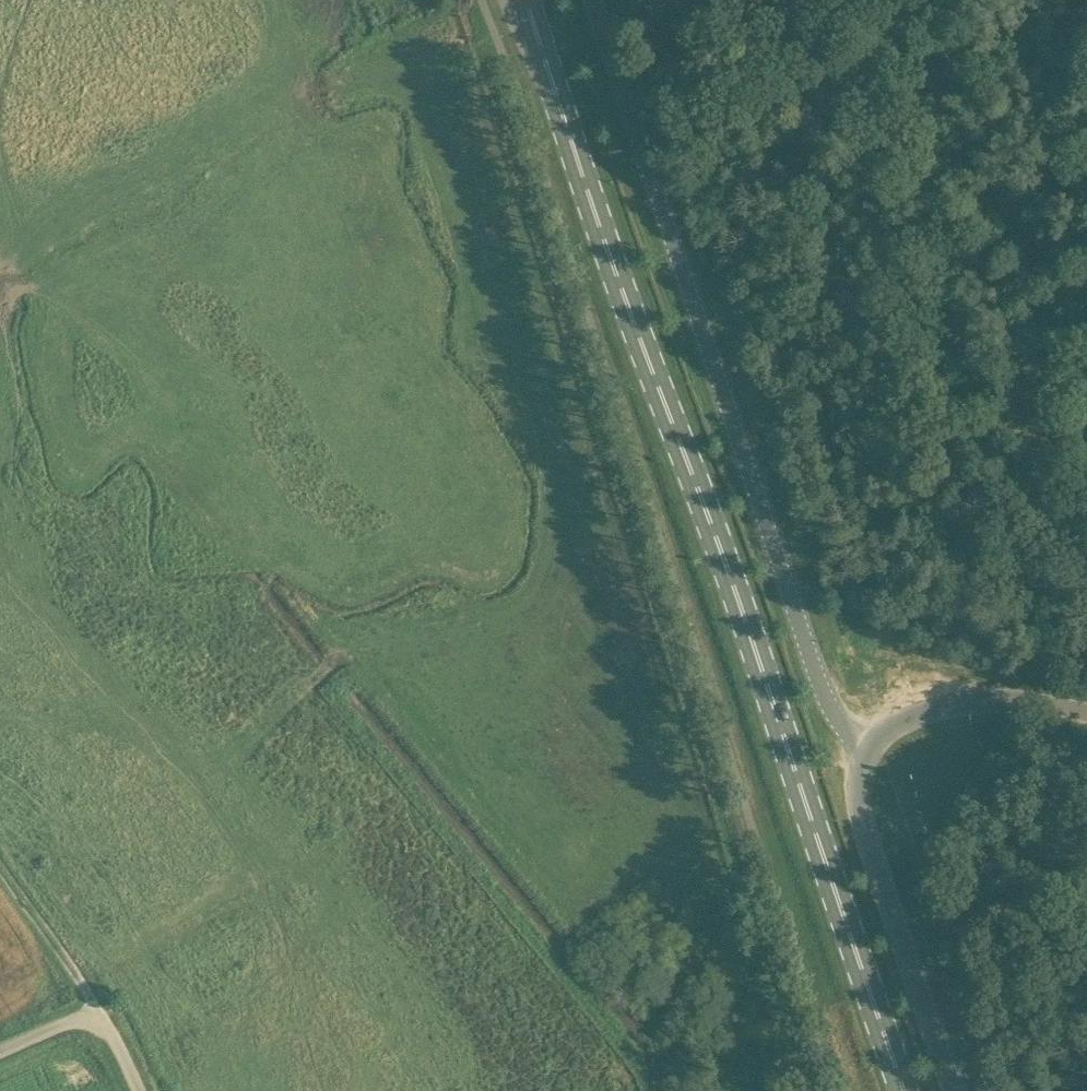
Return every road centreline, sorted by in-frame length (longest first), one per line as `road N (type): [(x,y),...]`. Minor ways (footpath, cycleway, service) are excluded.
road 1 (primary): [(903,1090),(526,0)]
road 2 (unclassified): [(868,746),(836,718),(820,689),(591,0)]
road 3 (unclassified): [(956,1090),(862,828),(858,774),(868,746)]
road 4 (unclassified): [(1086,714),(975,700),(917,713),(868,746)]
road 5 (unclassified): [(136,1090),(95,1018),(0,1051)]
road 6 (track): [(0,875),(95,1018)]

